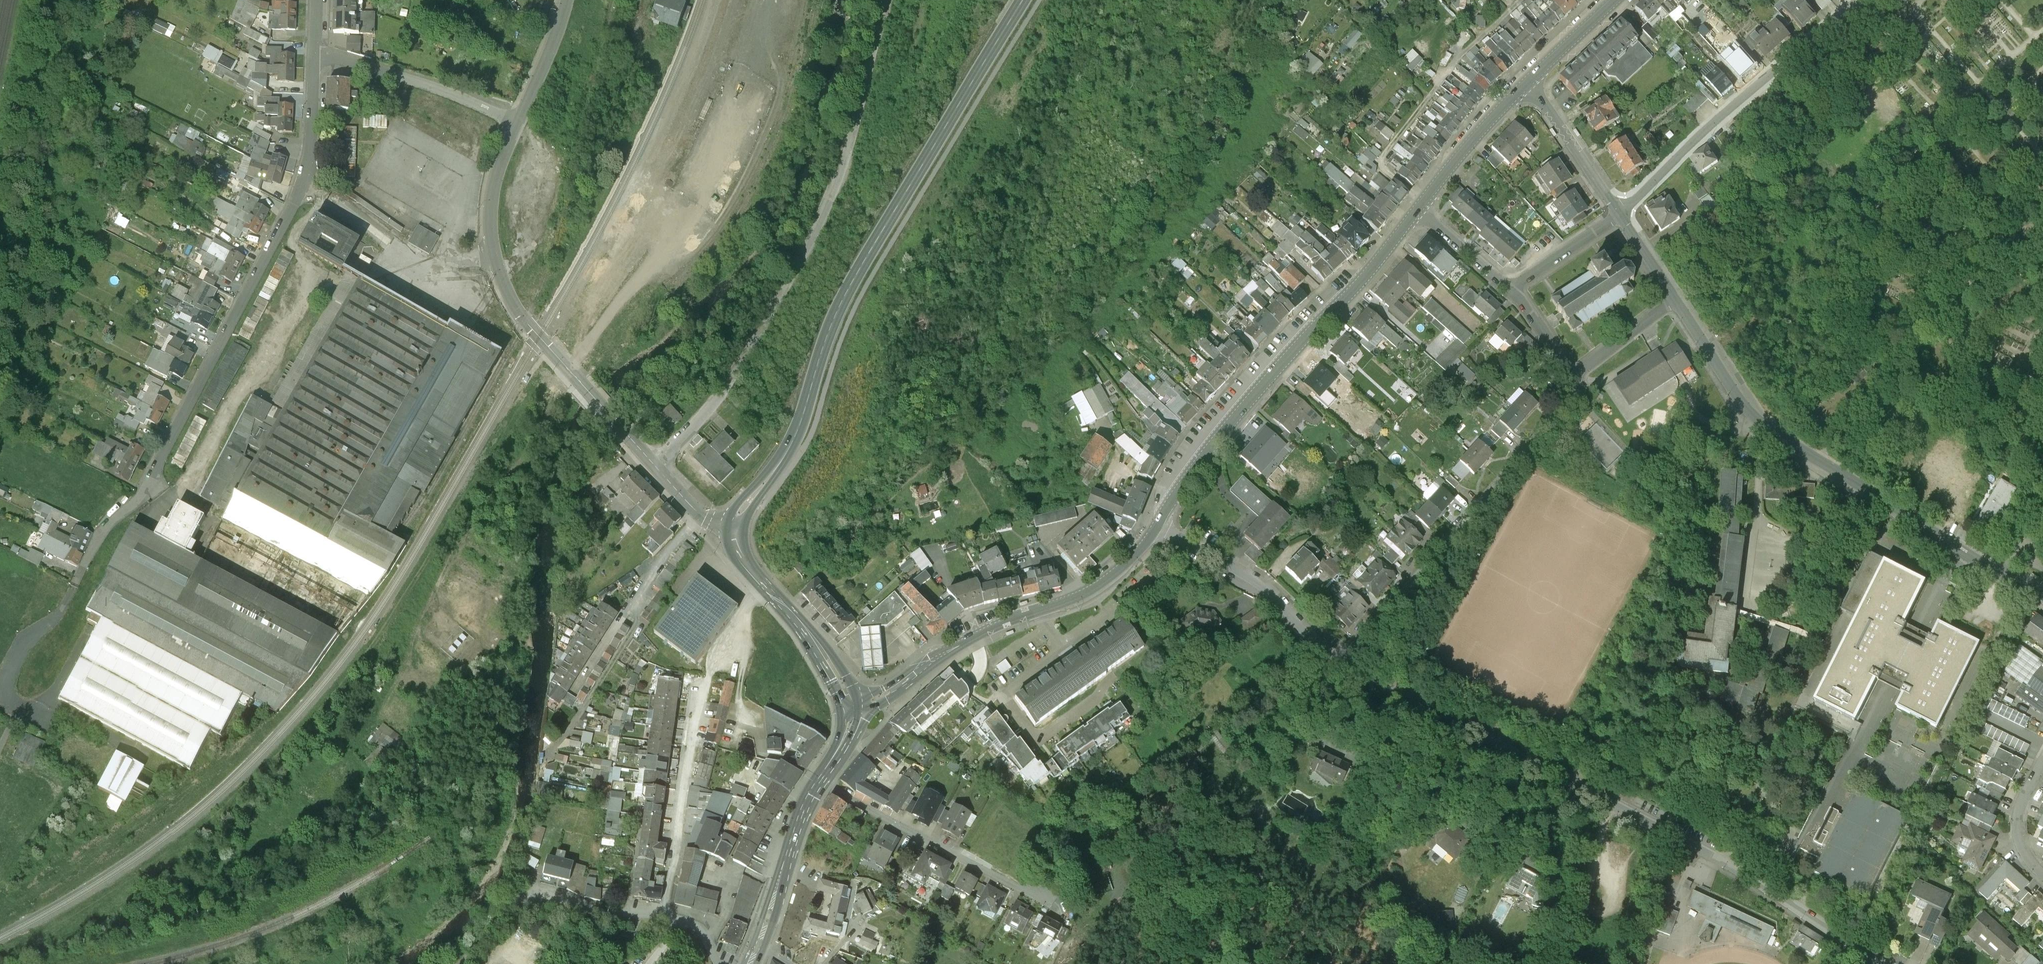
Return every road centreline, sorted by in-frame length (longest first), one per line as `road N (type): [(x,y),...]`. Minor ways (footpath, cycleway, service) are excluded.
road 1 (residential): [(1339,656),(1387,689),(1734,867),(1895,963)]
road 2 (primary): [(1025,0),(847,299),(800,419),(733,529)]
road 3 (residential): [(314,52),(309,164),(149,485),(104,531),(75,589)]
road 4 (residential): [(1676,303),(1759,423),(2042,599)]
road 5 (secondary): [(1153,532),(1201,448),(1419,207)]
road 6 (secondary): [(649,460),(525,322),(498,273),(489,208),(520,117)]
road 7 (residential): [(1577,384),(1568,404),(1339,656)]
road 8 (secondary): [(853,706),(880,697),(984,631),(1109,579),(1153,532)]
road 9 (residential): [(1860,0),(1620,214)]
road 10 (residential): [(819,781),(1049,905)]
road 11 (residential): [(666,915),(702,682)]
road 12 (residential): [(1153,532),(1238,567),(1339,656)]
road 13 (track): [(1520,0),(1451,66),(1379,164)]
road 14 (residential): [(520,117),(314,52)]
road 15 (primary): [(758,946),(819,781)]
road 16 (secondary): [(1533,81),(1419,207)]
road 17 (residential): [(1533,81),(1620,214)]
road 18 (residential): [(666,915),(606,912),(532,893)]
road 19 (residential): [(1620,214),(1511,291)]
road 20 (primary): [(777,599),(828,660),(853,706)]
road 21 (residential): [(1676,303),(1582,369),(1577,384)]
road 22 (secondary): [(520,117),(565,0)]
road 23 (residential): [(1419,207),(1511,291)]
road 24 (residential): [(2042,763),(2019,809),(2019,832),(2042,875)]

